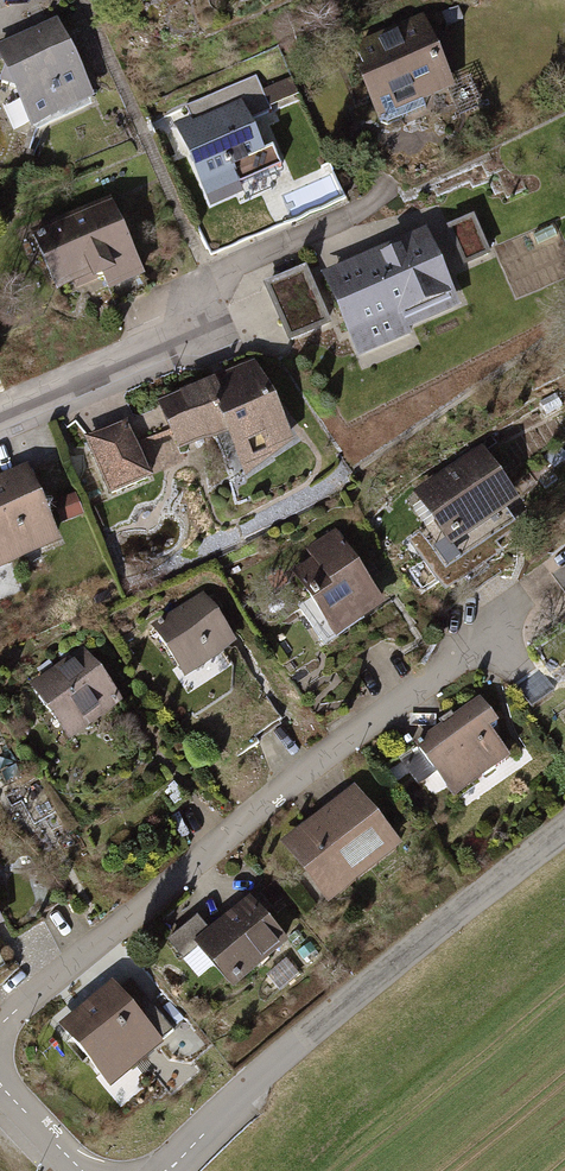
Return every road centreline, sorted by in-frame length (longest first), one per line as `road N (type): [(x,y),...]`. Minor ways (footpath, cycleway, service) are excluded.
road 1 (residential): [(0,1029),(64,969),(496,627)]
road 2 (tertiary): [(564,833),(350,1002),(166,1170)]
road 3 (residential): [(0,415),(228,319)]

